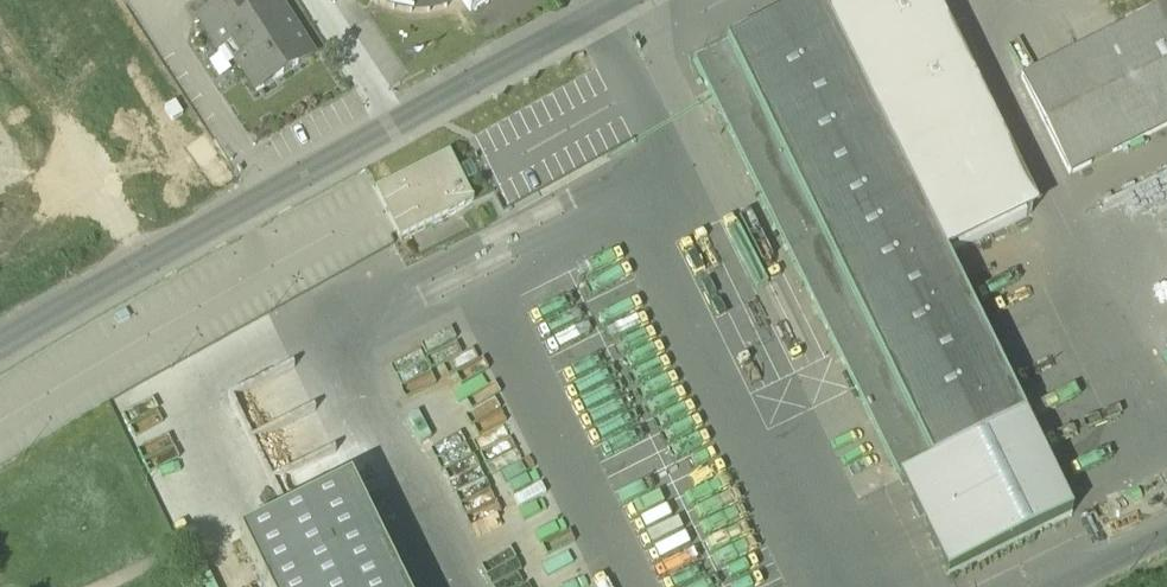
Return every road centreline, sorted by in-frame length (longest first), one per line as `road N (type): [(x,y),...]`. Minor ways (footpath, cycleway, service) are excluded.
road 1 (unclassified): [(0,346),(622,0)]

